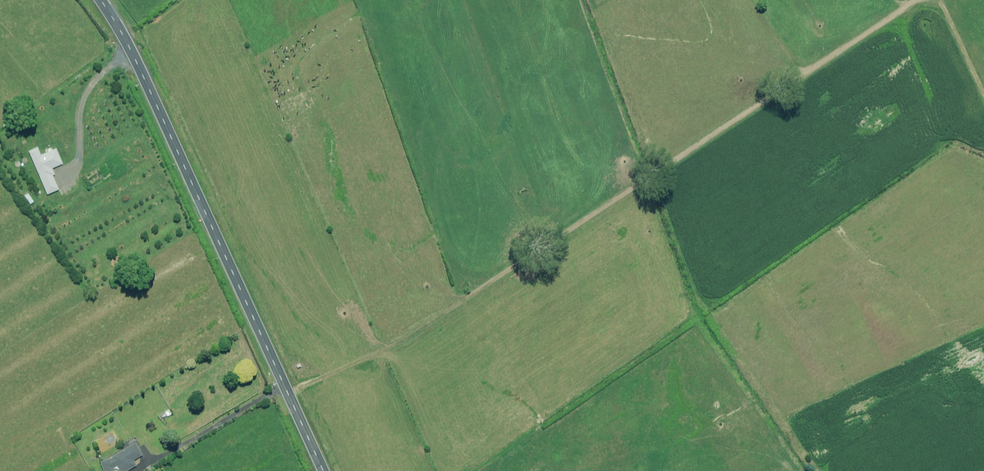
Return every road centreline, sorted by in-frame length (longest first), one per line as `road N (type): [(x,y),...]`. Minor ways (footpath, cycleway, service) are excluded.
road 1 (track): [(915,0),(391,345),(290,393)]
road 2 (primary): [(102,0),(148,80),(326,470)]

